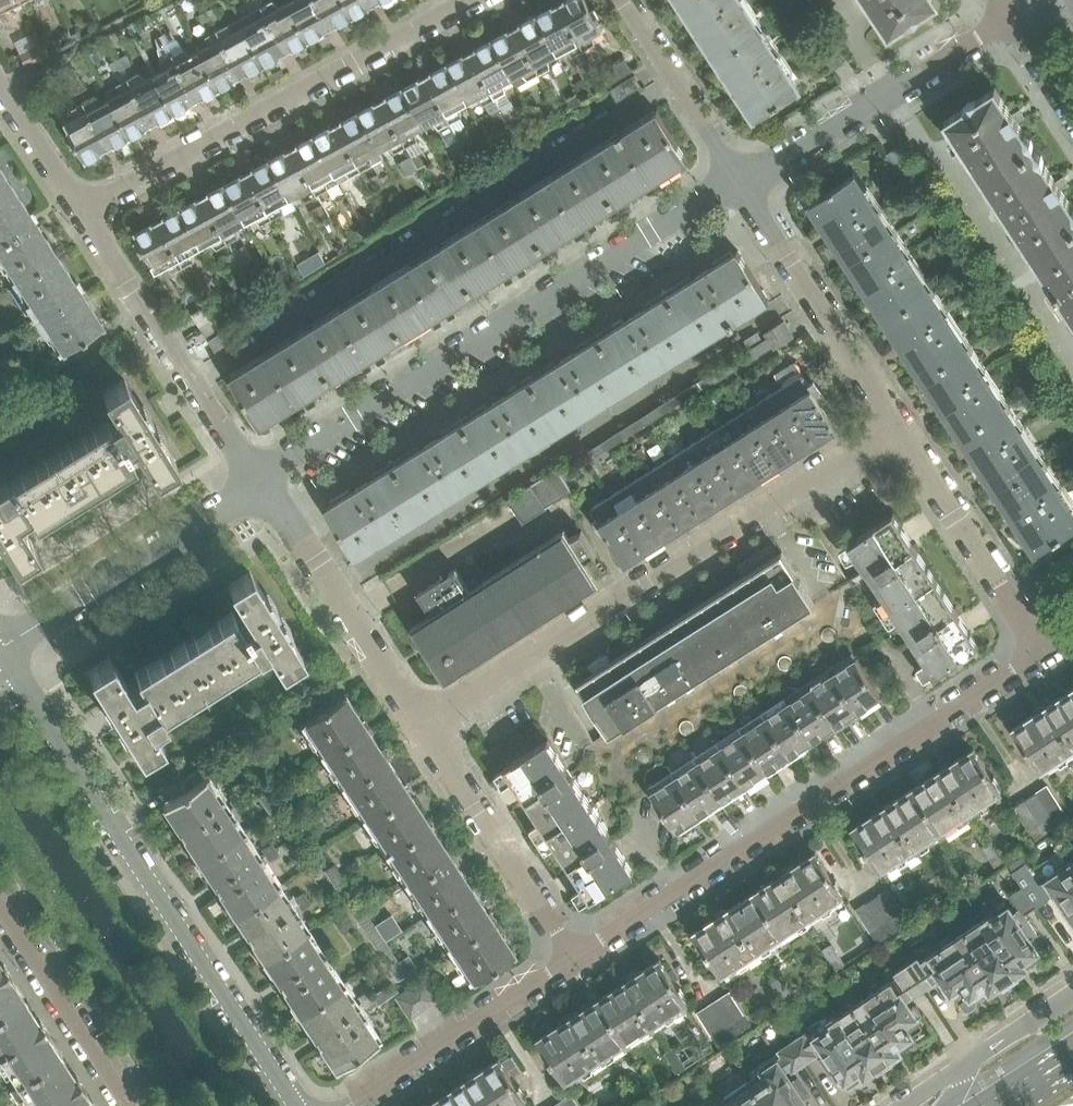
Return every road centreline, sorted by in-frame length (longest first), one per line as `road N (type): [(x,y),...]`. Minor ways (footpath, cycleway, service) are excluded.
road 1 (residential): [(265,482),(742,185)]
road 2 (residential): [(902,427),(425,721)]
road 3 (residential): [(1046,649),(577,954)]
road 4 (residential): [(297,1105),(0,653)]
road 5 (residential): [(463,0),(86,210)]
road 6 (residential): [(265,482),(86,210)]
road 7 (residential): [(742,185),(1012,17)]
road 8 (residential): [(0,648),(265,482)]
road 9 (residential): [(742,185),(902,427)]
road 10 (residential): [(425,721),(265,482)]
road 11 (residential): [(577,954),(425,721)]
road 12 (residential): [(577,954),(345,1105)]
road 13 (residential): [(0,905),(133,1105)]
road 14 (residential): [(623,0),(742,185)]
road 15 (residential): [(902,427),(1020,609)]
road 16 (residential): [(86,210),(0,84)]
road 17 (residential): [(1072,993),(971,1060)]

